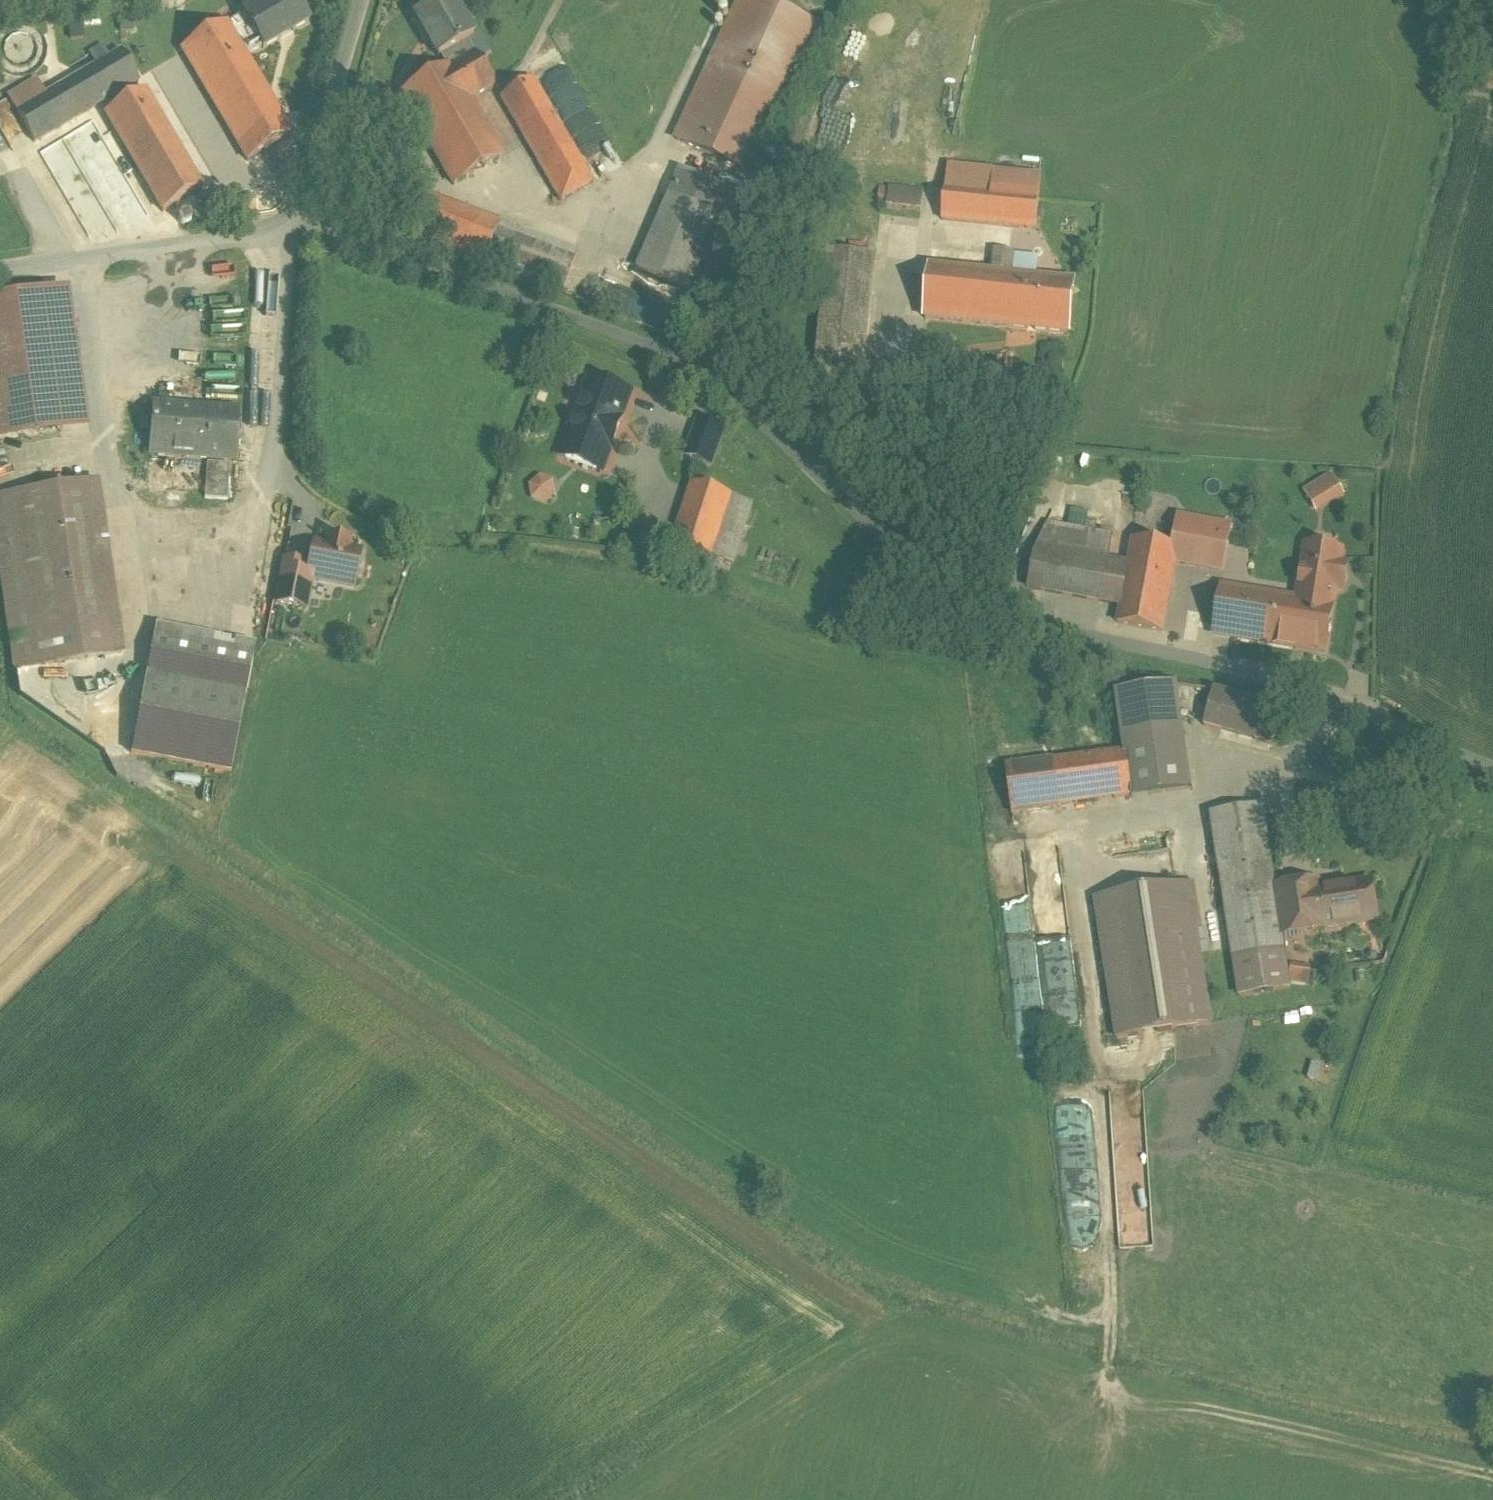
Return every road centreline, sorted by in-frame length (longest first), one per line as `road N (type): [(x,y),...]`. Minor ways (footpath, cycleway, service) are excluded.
road 1 (unclassified): [(292,223),(324,225),(686,362),(885,537),(1031,625),(1196,655),(1364,709),(1492,772)]
road 2 (unclassified): [(0,265),(292,223)]
road 3 (unclassified): [(364,0),(292,223)]

